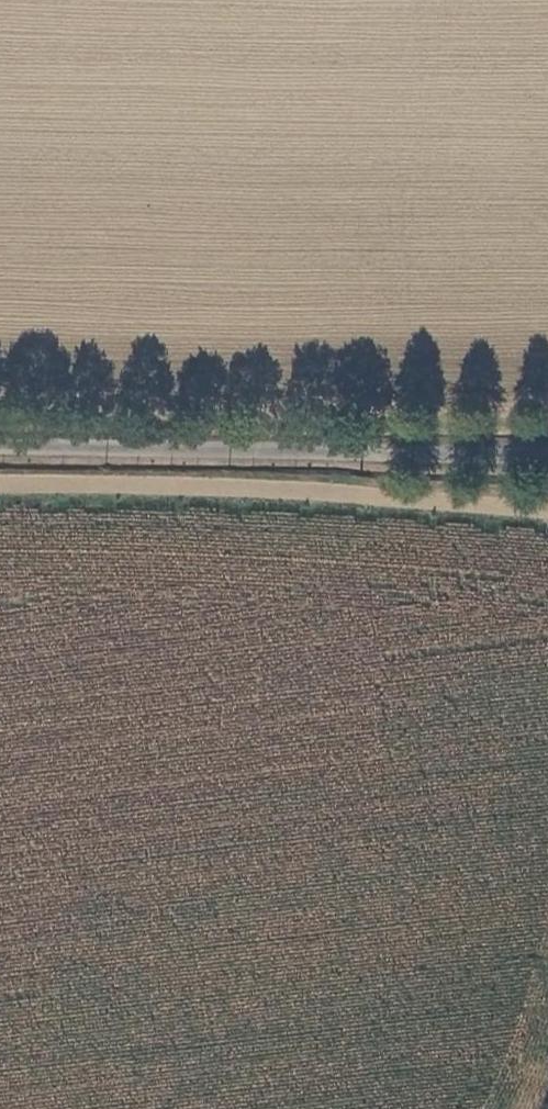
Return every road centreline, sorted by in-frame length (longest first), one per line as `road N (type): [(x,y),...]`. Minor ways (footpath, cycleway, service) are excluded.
road 1 (unclassified): [(547,455),(0,447)]

